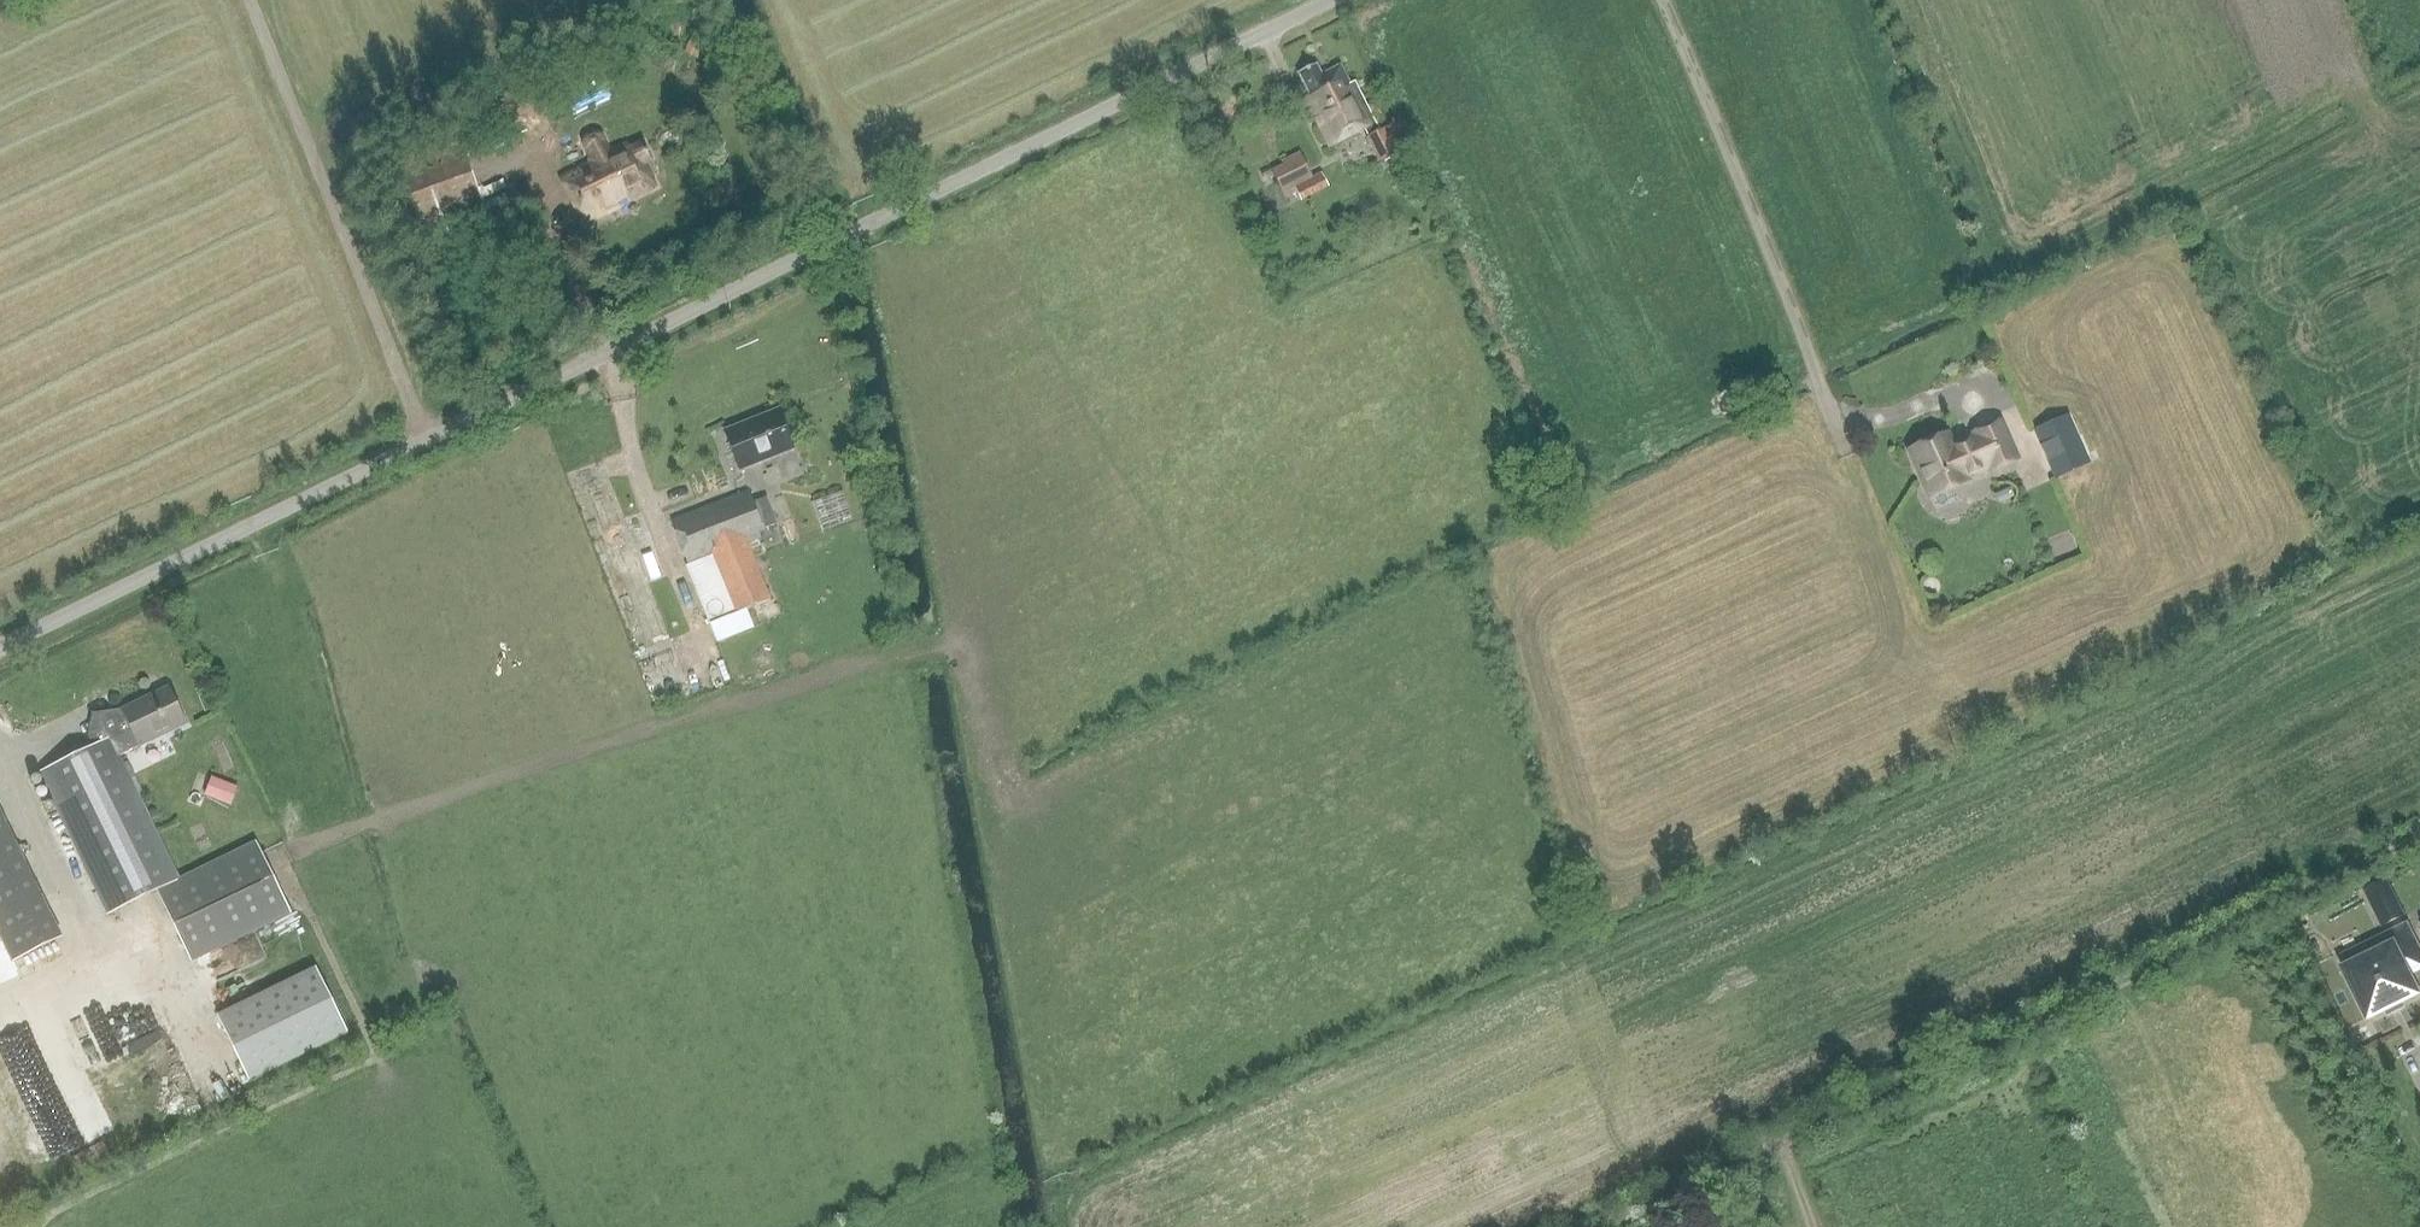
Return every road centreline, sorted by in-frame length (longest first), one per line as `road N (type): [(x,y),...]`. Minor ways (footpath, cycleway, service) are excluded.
road 1 (unclassified): [(0,646),(1332,0)]
road 2 (unclassified): [(1600,1226),(2419,846)]
road 3 (track): [(247,0),(430,442)]
road 4 (track): [(1660,0),(1844,432)]

